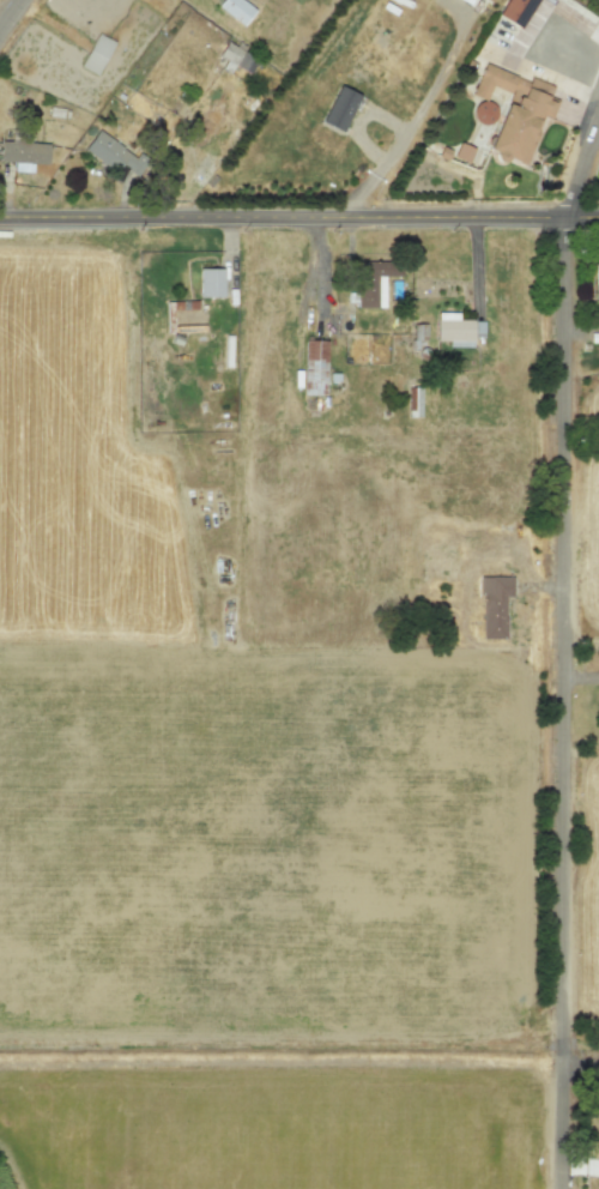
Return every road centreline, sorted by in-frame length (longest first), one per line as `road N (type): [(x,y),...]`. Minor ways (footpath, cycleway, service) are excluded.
road 1 (residential): [(563,1188),(565,216),(598,123)]
road 2 (tertiary): [(598,216),(0,216)]

